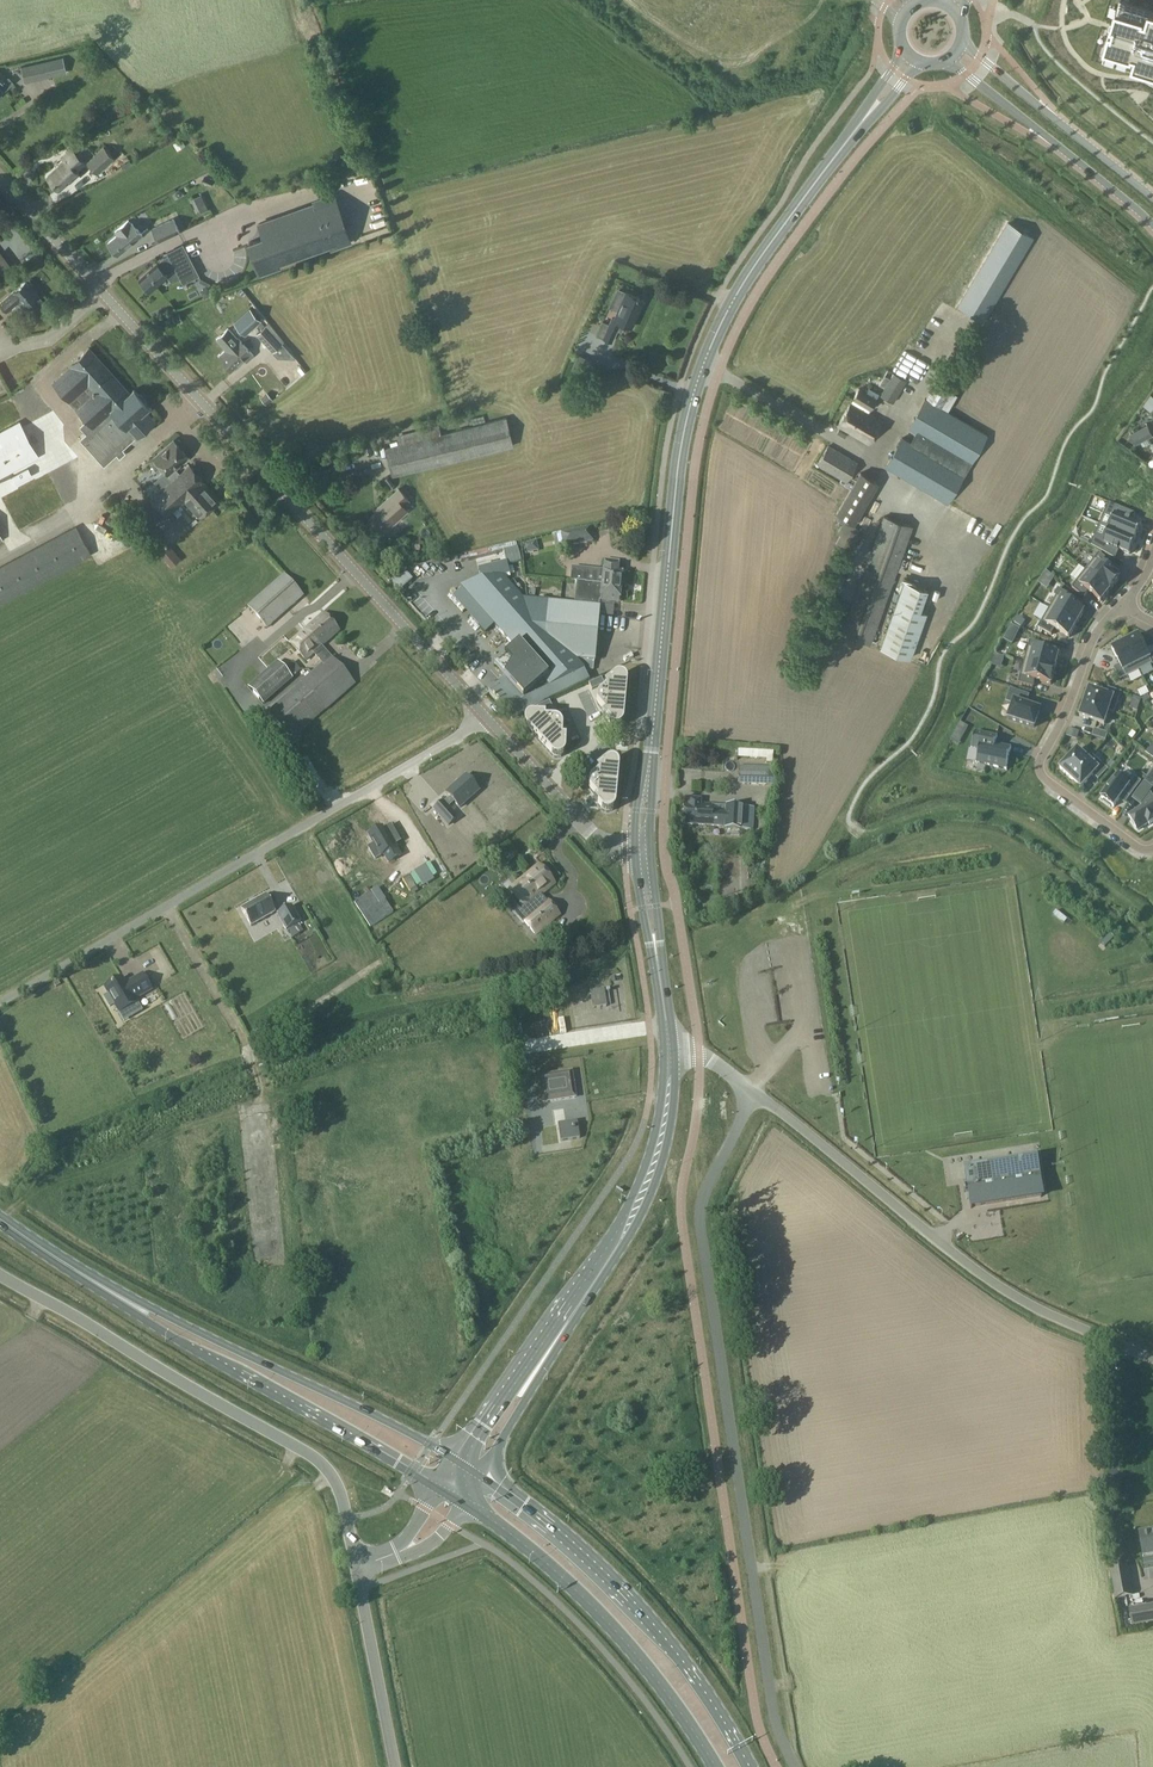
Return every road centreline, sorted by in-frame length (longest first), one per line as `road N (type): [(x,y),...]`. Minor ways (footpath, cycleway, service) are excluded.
road 1 (unclassified): [(487,718),(0,175)]
road 2 (unclassified): [(753,1091),(708,1183),(700,1223),(776,1724),(793,1766)]
road 3 (tertiary): [(649,774),(677,471),(693,394),(744,281),(854,133)]
road 4 (unclassified): [(0,999),(487,718)]
road 5 (unclassified): [(1152,1359),(992,1282),(753,1091)]
road 6 (unclassified): [(0,1273),(315,1458),(337,1483),(357,1565)]
road 7 (primary): [(748,1766),(698,1682),(635,1605),(479,1475)]
road 8 (primary): [(464,1502),(613,1623),(719,1766)]
road 9 (primary): [(454,1459),(134,1304)]
road 10 (primary): [(134,1304),(174,1336),(439,1484)]
road 11 (residential): [(1152,850),(1133,848),(1039,774),(1091,642),(1120,607)]
road 12 (tertiary): [(570,1318),(621,1239),(647,1175),(670,1048)]
road 13 (unclassified): [(946,60),(1152,227)]
road 14 (unclassified): [(1152,198),(961,40)]
road 15 (unclassified): [(396,1766),(357,1565)]
road 16 (tertiary): [(570,1318),(454,1459)]
road 17 (tertiary): [(479,1475),(570,1318)]
road 18 (primary): [(134,1304),(0,1215)]

